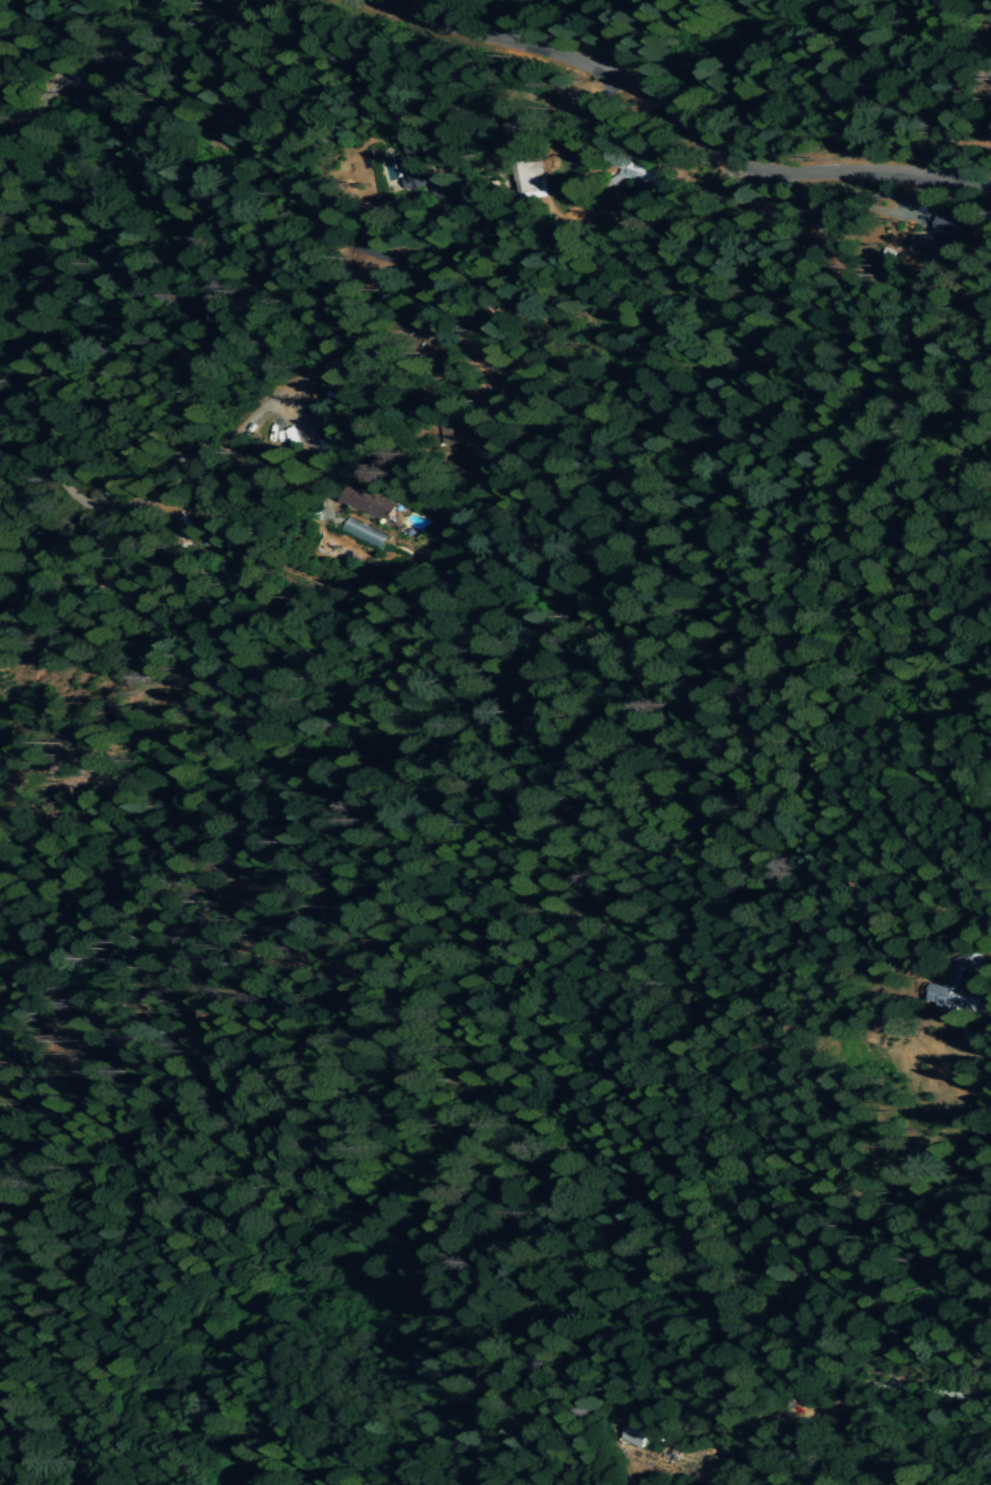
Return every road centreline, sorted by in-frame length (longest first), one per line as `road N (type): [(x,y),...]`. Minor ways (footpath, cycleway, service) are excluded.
road 1 (residential): [(990,184),(737,162),(669,106),(600,67),(382,0)]
road 2 (residential): [(72,72),(97,88),(106,109),(118,173),(109,202),(130,230),(182,241),(217,202),(244,153)]
road 3 (residential): [(247,0),(72,72),(0,145)]

